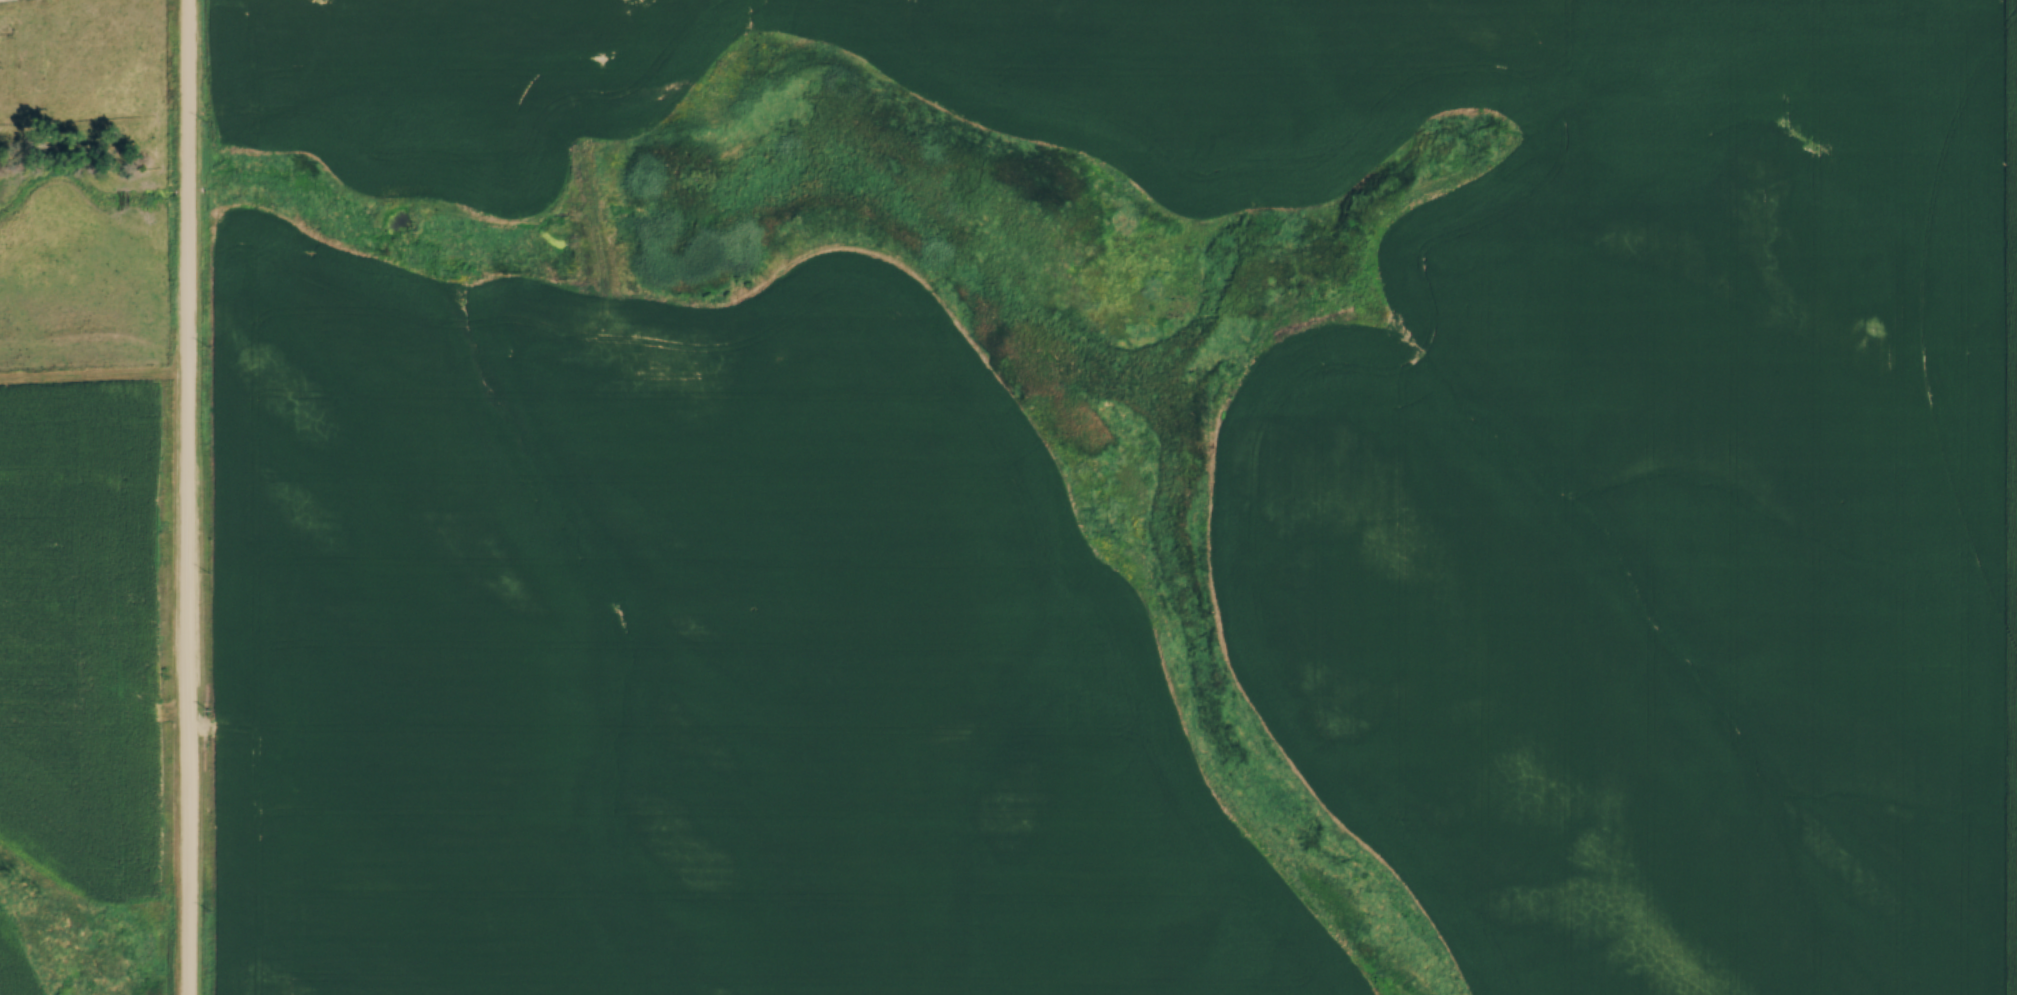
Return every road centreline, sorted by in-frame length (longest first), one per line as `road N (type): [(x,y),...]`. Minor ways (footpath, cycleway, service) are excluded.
road 1 (residential): [(191,994),(189,0)]

